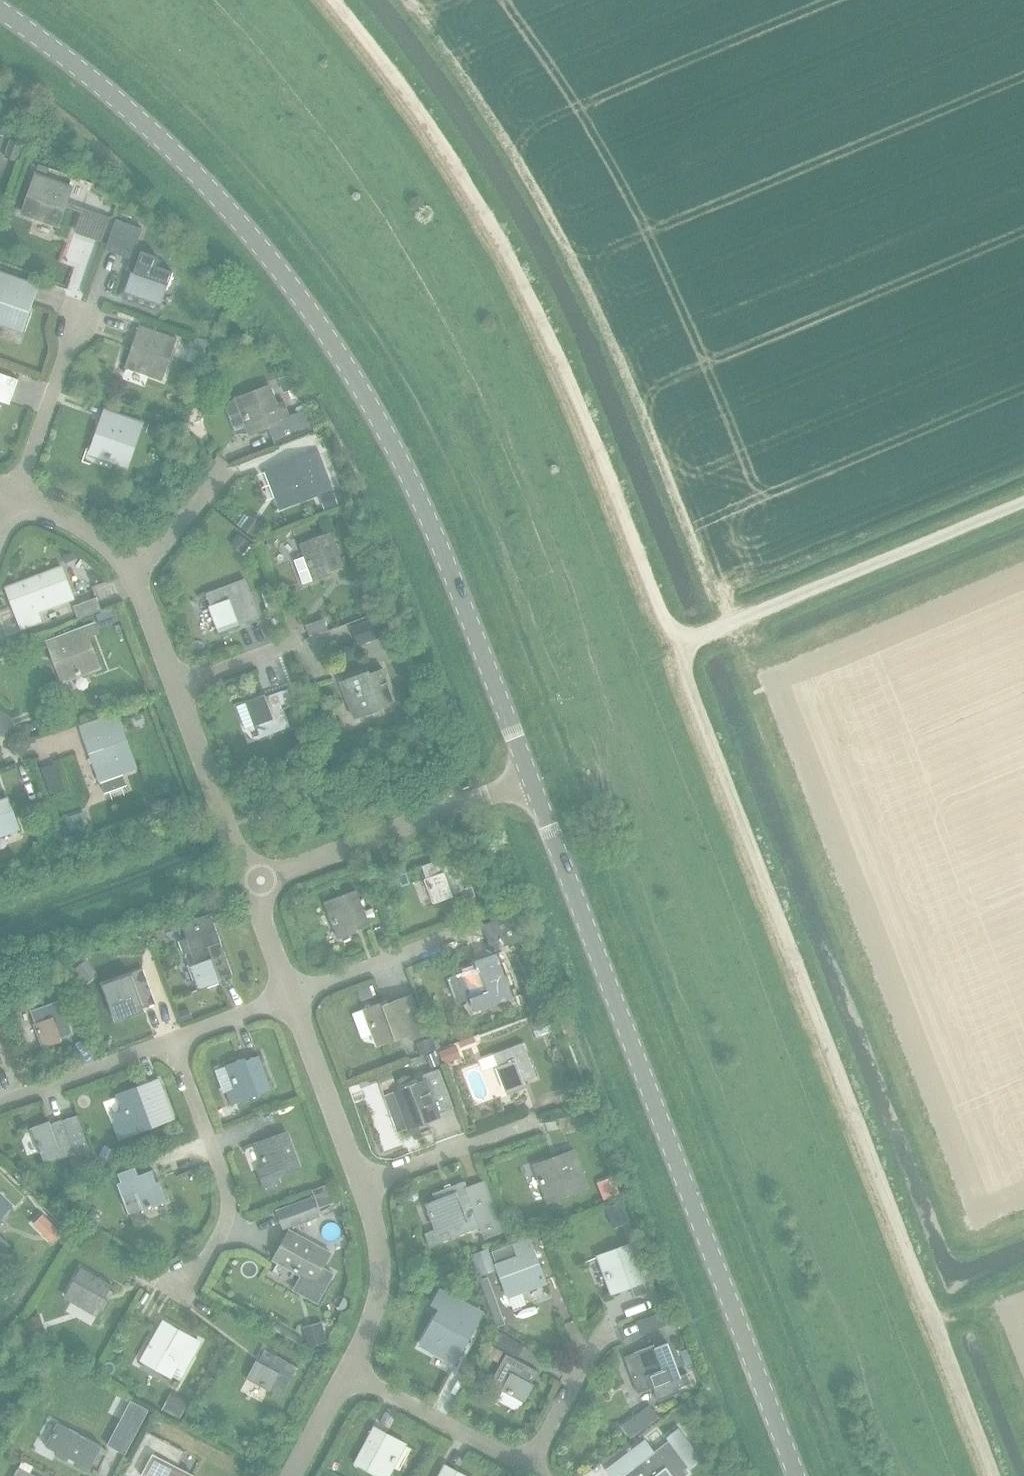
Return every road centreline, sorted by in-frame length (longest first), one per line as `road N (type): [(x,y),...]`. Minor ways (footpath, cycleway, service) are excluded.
road 1 (tertiary): [(531,779),(398,454),(326,334),(170,145),(0,10)]
road 2 (unclassified): [(997,1475),(676,642)]
road 3 (tertiary): [(796,1475),(531,779)]
road 4 (unclassified): [(676,642),(614,483),(497,232),(334,0)]
road 5 (unclassified): [(676,642),(1023,504)]
road 6 (residential): [(184,1292),(227,1223),(226,1181),(170,1040)]
road 7 (residential): [(250,882),(483,796)]
road 8 (residential): [(250,882),(176,686)]
road 9 (residential): [(531,1463),(343,1374)]
road 10 (residential): [(359,1183),(290,993)]
road 11 (residential): [(343,1374),(373,1292),(374,1243),(359,1183)]
road 12 (residential): [(16,500),(78,313)]
road 13 (residential): [(359,1183),(536,1122)]
road 14 (residential): [(290,993),(465,932)]
road 15 (residential): [(0,1102),(170,1040)]
road 16 (residential): [(531,1463),(611,1327)]
road 17 (residential): [(136,576),(104,541),(16,500)]
road 18 (residential): [(136,576),(226,466)]
road 19 (residential): [(176,686),(298,640)]
road 20 (residential): [(170,1040),(290,993)]

